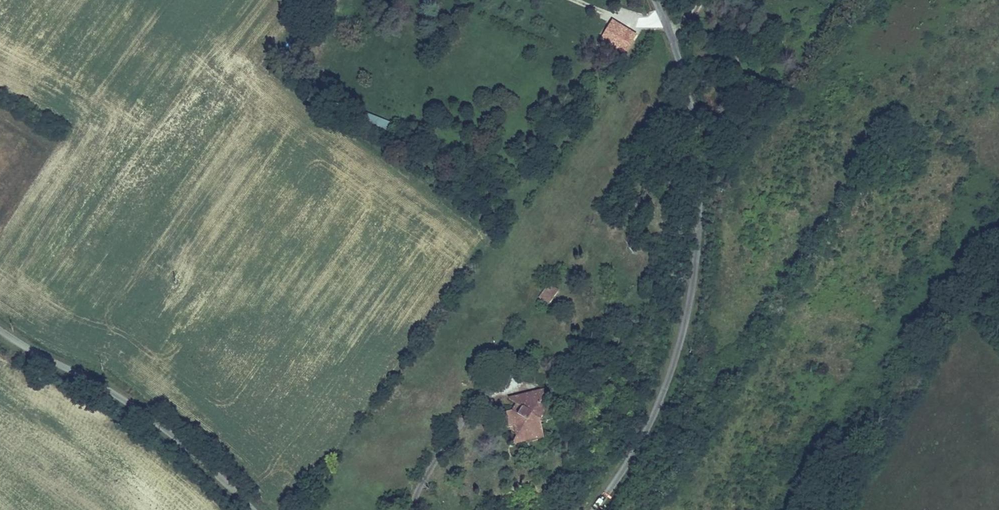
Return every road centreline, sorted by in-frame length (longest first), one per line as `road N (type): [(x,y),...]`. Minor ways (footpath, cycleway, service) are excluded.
road 1 (unclassified): [(592,509),(634,455),(659,401),(696,262),(700,192),(692,114),(658,0)]
road 2 (unclassified): [(0,327),(157,419),(256,509)]

